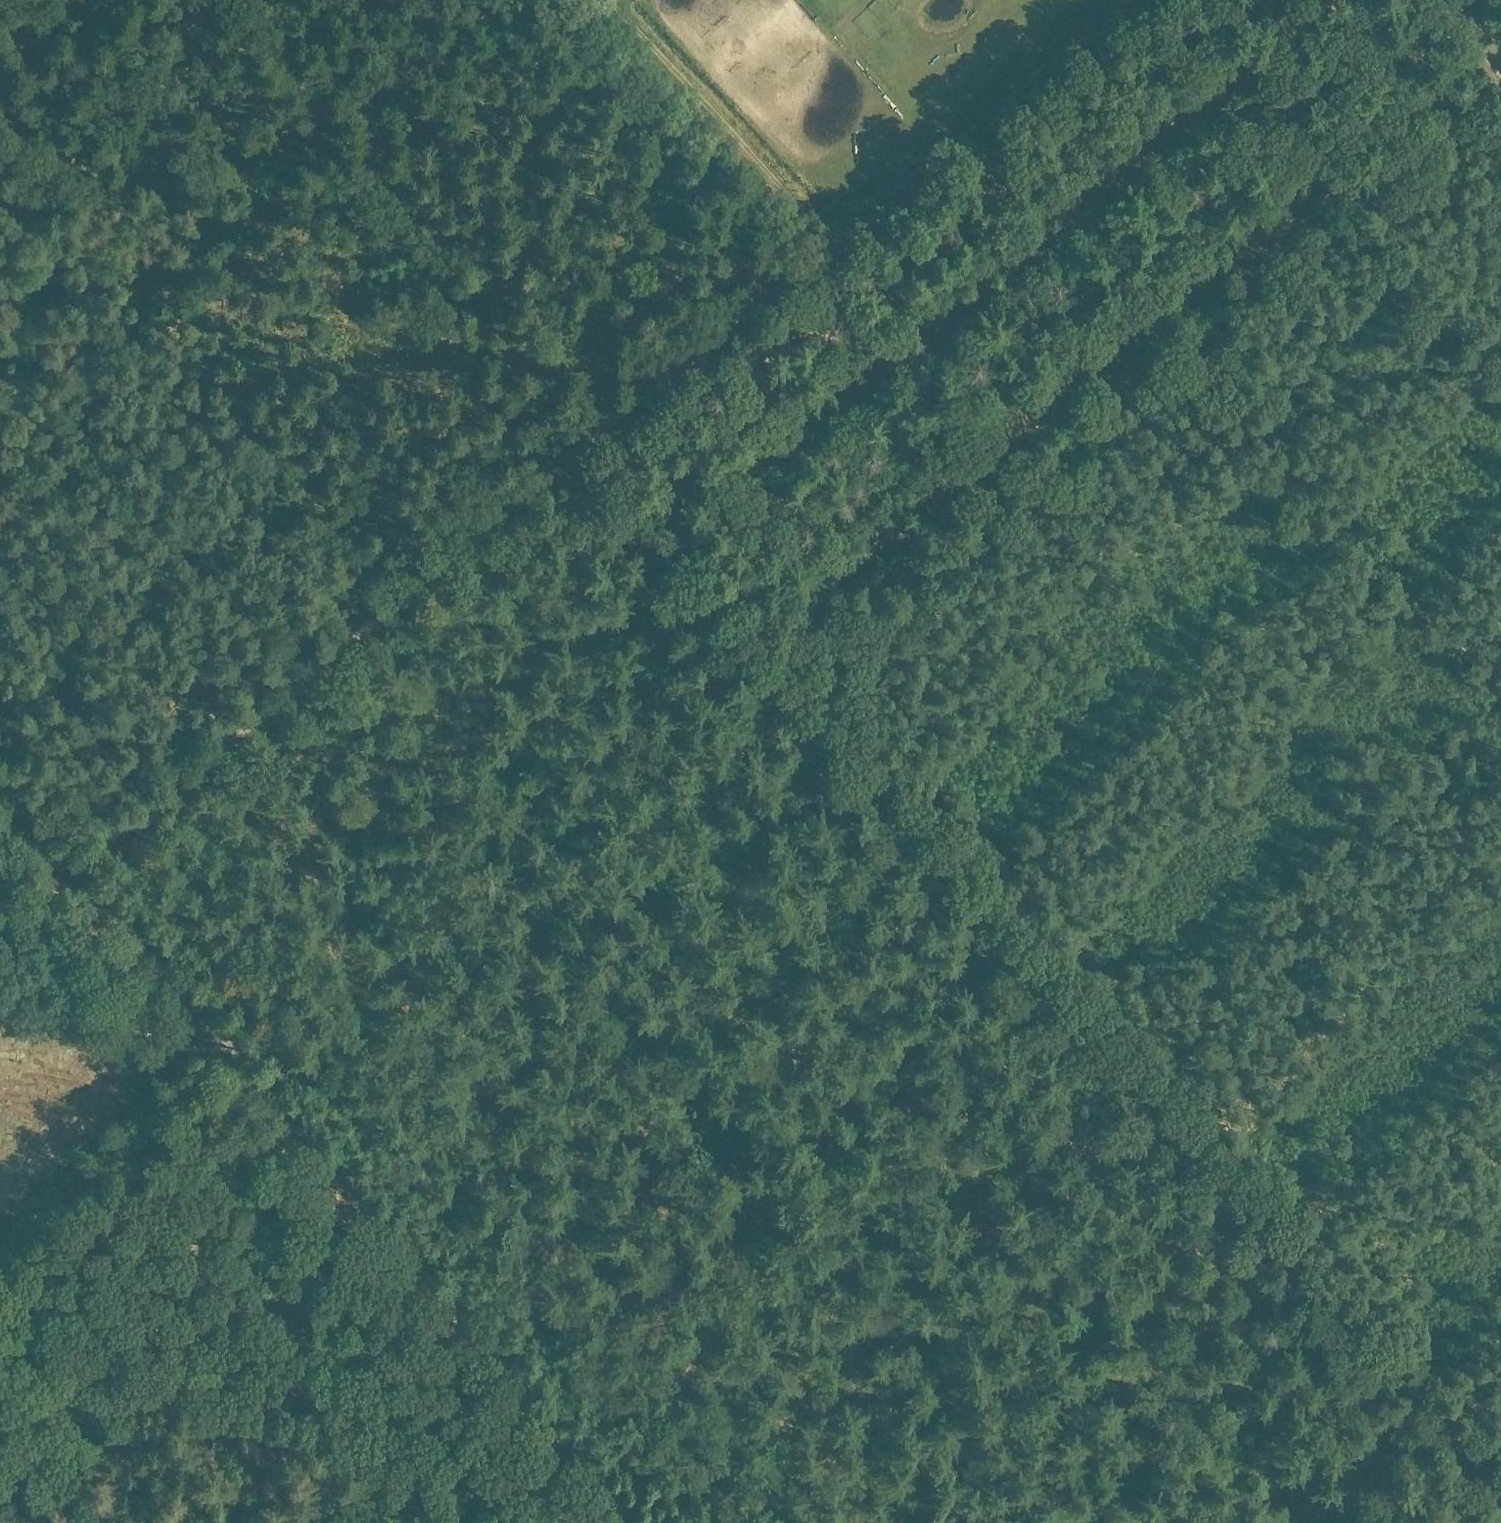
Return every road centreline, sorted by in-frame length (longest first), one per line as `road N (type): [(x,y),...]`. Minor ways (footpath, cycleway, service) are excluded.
road 1 (track): [(72,877),(1127,0)]
road 2 (track): [(1500,897),(1442,936),(1331,971),(1270,978),(1142,971),(1099,981),(1065,1005),(1050,989),(540,1420)]
road 3 (track): [(778,707),(1072,489),(1195,386),(1201,342),(1500,64)]
road 4 (track): [(0,794),(540,1420)]
road 5 (track): [(562,470),(1050,989)]
road 6 (track): [(1195,386),(1500,702)]
road 7 (track): [(222,1047),(0,1261)]
road 8 (track): [(540,1420),(628,1522)]

